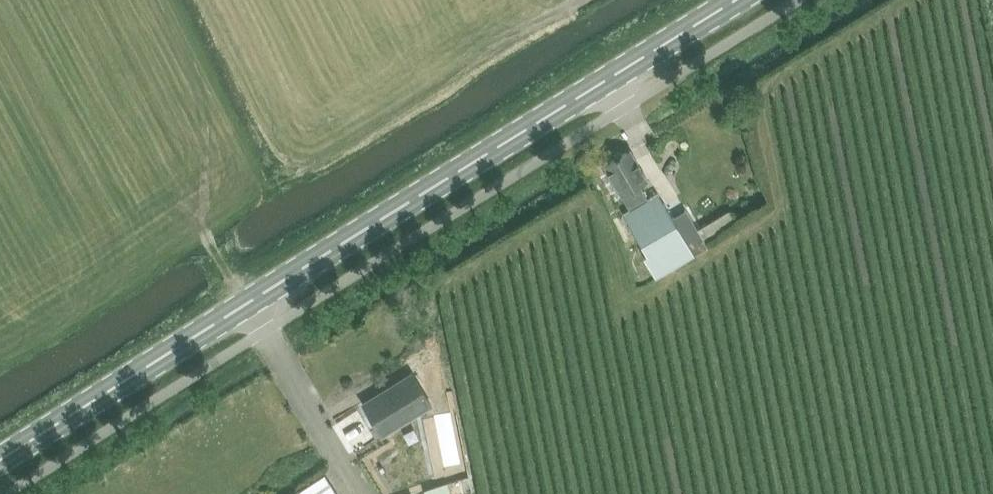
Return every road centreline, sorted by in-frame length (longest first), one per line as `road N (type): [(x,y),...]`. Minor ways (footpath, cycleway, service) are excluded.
road 1 (secondary): [(0,461),(737,0)]
road 2 (track): [(0,352),(590,0)]

